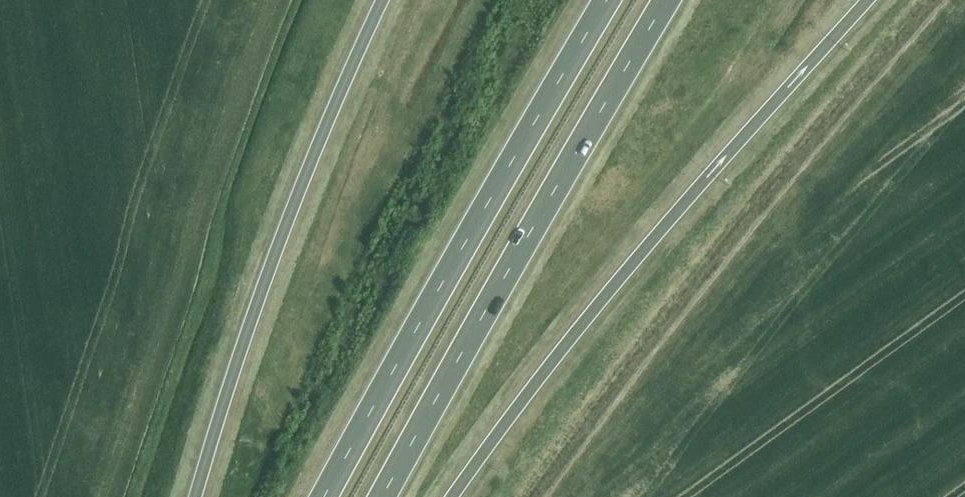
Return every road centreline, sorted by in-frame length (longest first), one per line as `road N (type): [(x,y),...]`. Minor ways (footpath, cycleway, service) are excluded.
road 1 (trunk): [(455,496),(594,309),(861,0)]
road 2 (trunk): [(381,496),(669,0)]
road 3 (trunk): [(609,0),(324,496)]
road 4 (trunk): [(381,0),(303,180),(196,496)]

